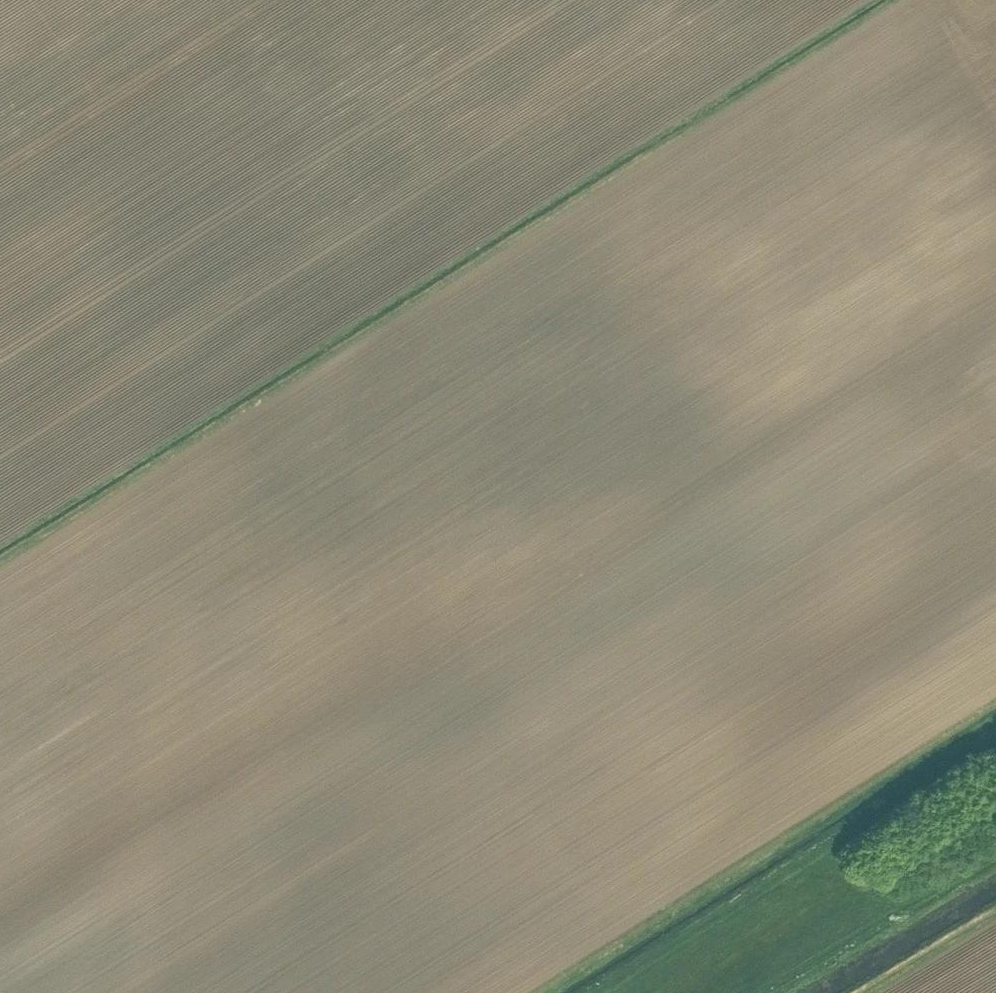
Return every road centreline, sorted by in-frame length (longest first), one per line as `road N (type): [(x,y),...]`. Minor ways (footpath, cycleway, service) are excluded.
road 1 (track): [(995,860),(775,992)]

